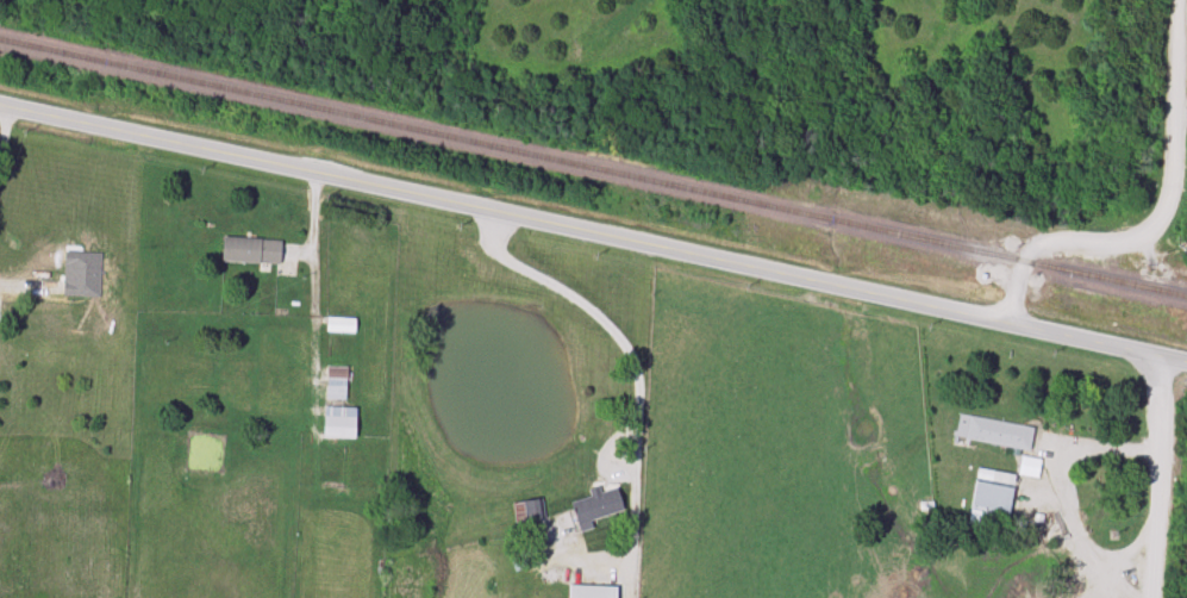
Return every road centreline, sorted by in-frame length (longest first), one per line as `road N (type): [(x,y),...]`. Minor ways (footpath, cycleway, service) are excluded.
road 1 (secondary): [(0,111),(1186,365)]
road 2 (residential): [(1007,324),(1023,261),(1033,251),(1130,241),(1166,205),(1178,0)]
road 3 (residential): [(1158,597),(1169,361)]

